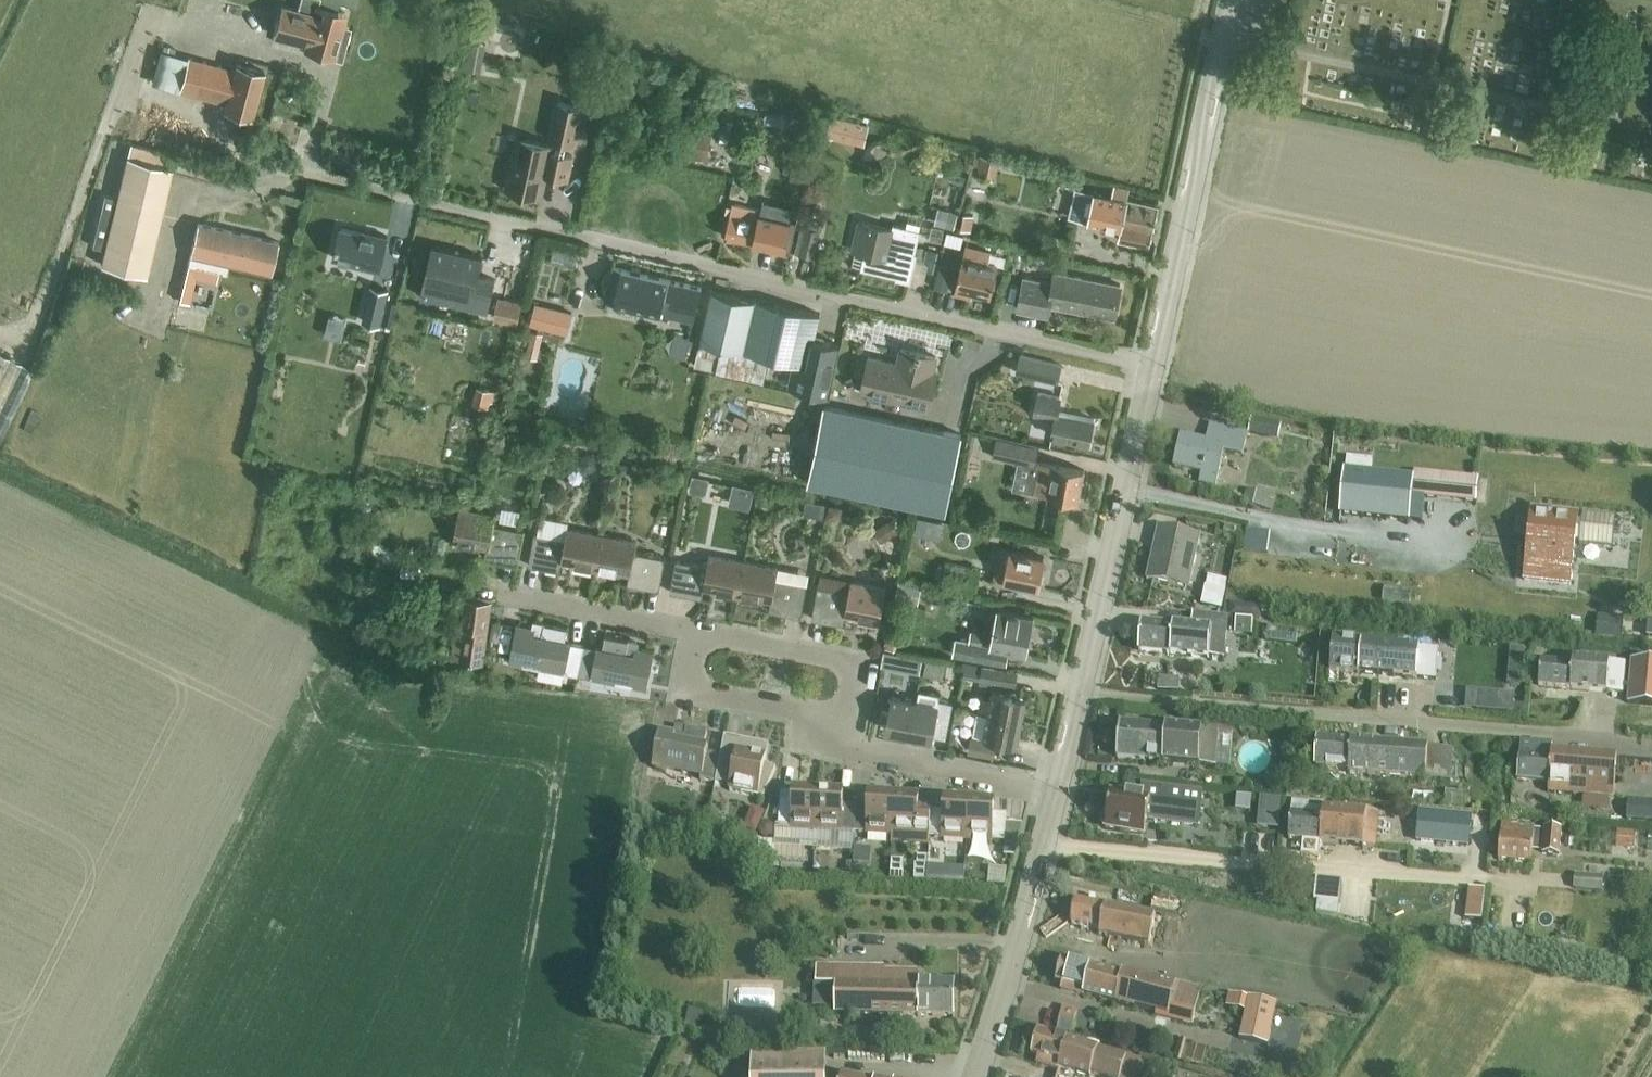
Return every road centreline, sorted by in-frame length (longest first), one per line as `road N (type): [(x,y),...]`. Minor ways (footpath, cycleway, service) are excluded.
road 1 (residential): [(1156,365),(308,170)]
road 2 (residential): [(1078,695),(1651,746)]
road 3 (residential): [(1041,845),(1562,881)]
road 4 (residential): [(1156,365),(1233,0)]
road 5 (residential): [(1078,695),(1156,365)]
road 6 (residential): [(846,746),(857,685),(849,664),(693,631)]
road 7 (residential): [(972,1076),(1041,845)]
road 8 (residential): [(693,631),(687,669),(700,690),(791,707),(846,746)]
road 9 (residential): [(846,746),(1056,793)]
road 10 (residential): [(495,590),(693,631)]

